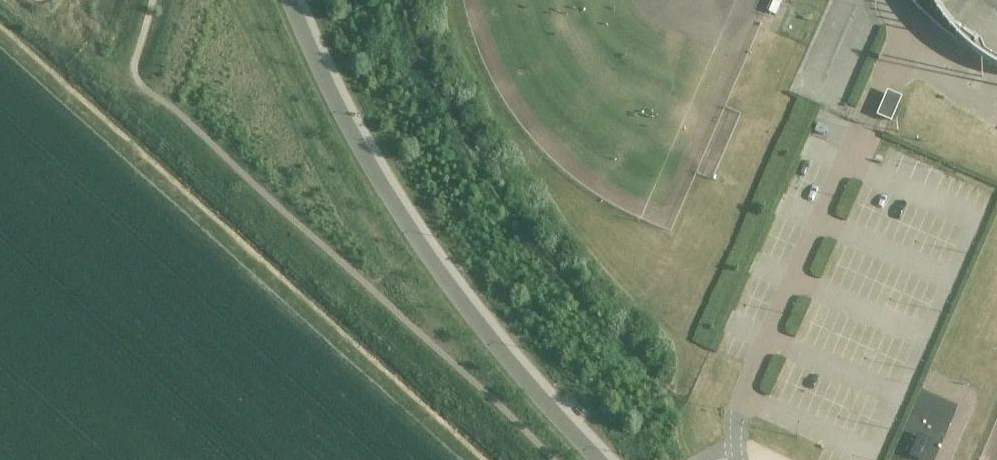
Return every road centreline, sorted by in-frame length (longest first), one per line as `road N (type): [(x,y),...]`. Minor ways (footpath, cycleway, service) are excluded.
road 1 (unclassified): [(737,459),(736,423),(746,393),(894,53)]

